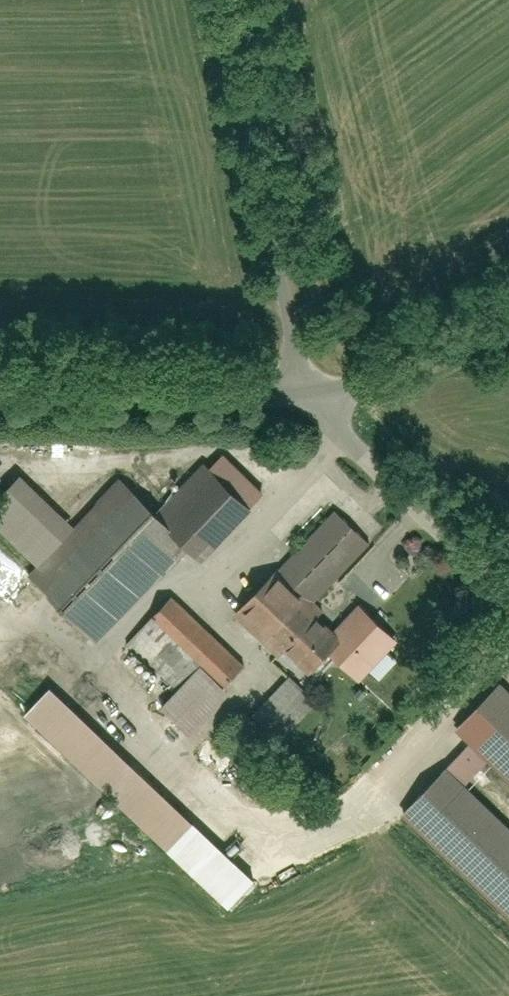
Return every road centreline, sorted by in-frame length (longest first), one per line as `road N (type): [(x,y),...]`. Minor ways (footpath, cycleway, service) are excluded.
road 1 (unclassified): [(314,391),(294,338),(232,0)]
road 2 (unclassified): [(0,386),(314,391)]
road 3 (unclassified): [(508,597),(377,471),(314,391)]
road 4 (unclassified): [(314,391),(508,332)]

